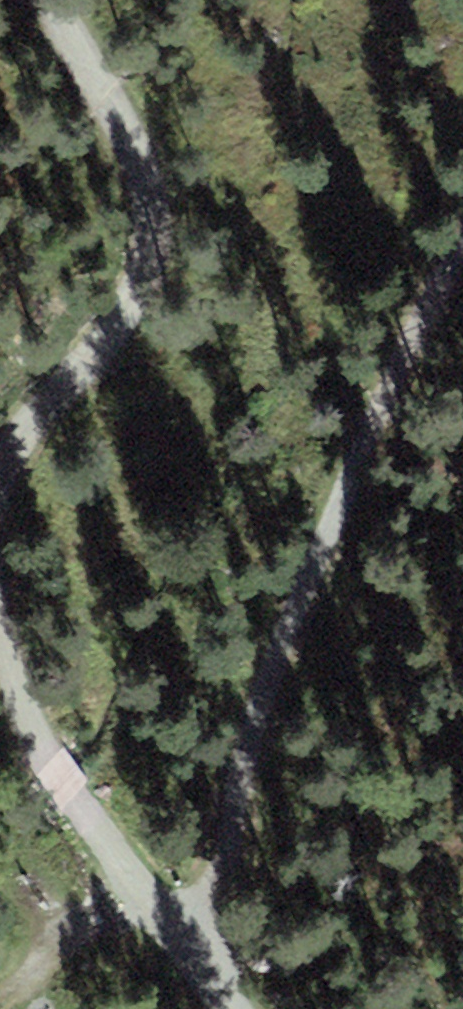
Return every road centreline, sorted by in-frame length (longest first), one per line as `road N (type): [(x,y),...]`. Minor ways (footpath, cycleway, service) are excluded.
road 1 (track): [(191,949),(275,658),(397,375),(462,245)]
road 2 (track): [(51,0),(146,175),(152,237),(144,283),(118,332),(28,423),(0,481)]
road 3 (track): [(0,617),(52,766),(191,949)]
road 4 (track): [(0,1000),(141,891)]

